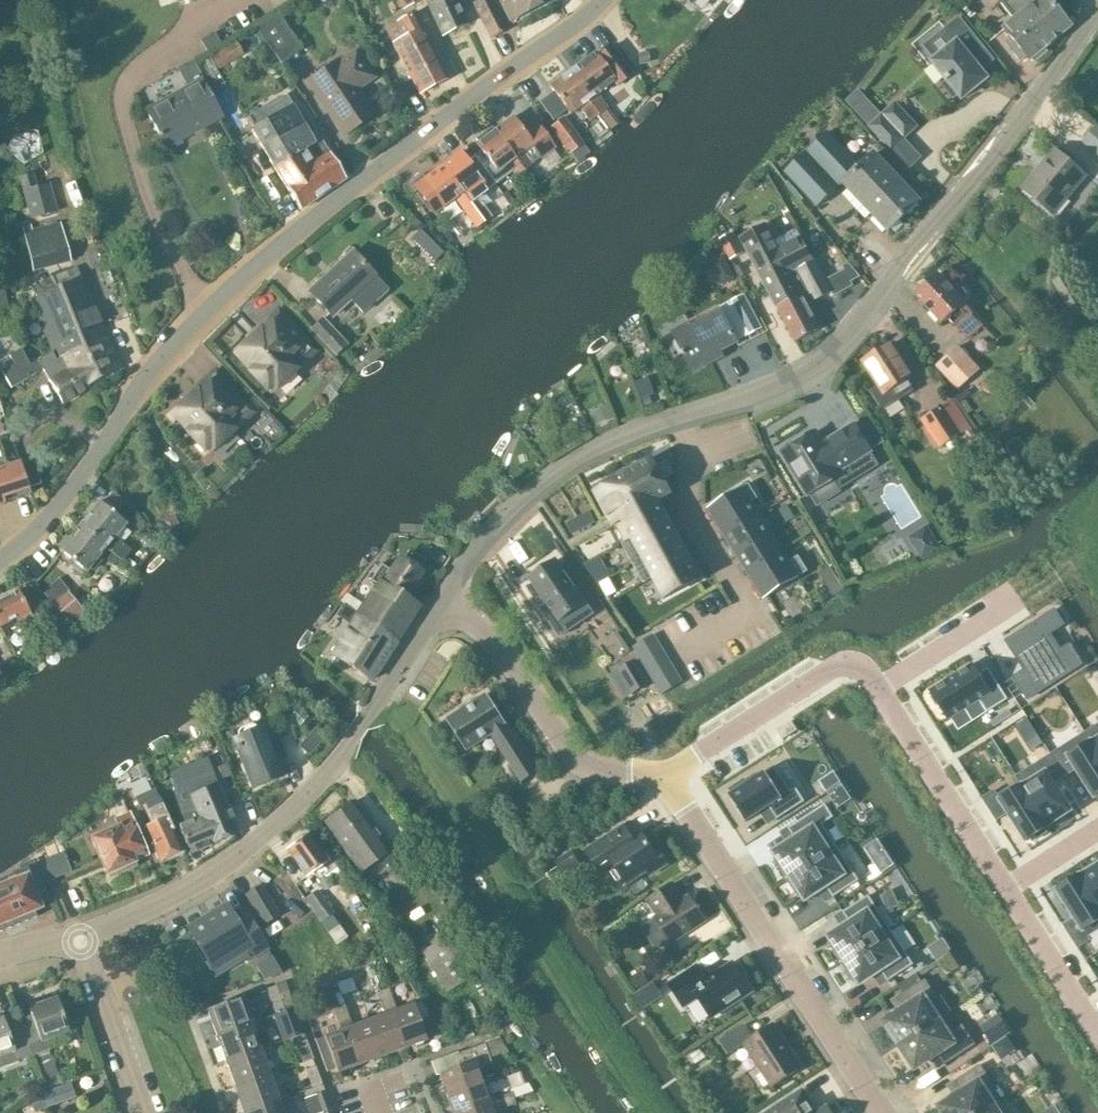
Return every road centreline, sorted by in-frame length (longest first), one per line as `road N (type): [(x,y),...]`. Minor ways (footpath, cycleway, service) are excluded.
road 1 (tertiary): [(443,598),(499,522),(562,474),(829,360),(1097,8)]
road 2 (tertiary): [(0,561),(40,529),(146,374),(198,318),(602,0)]
road 3 (tertiary): [(77,940),(149,912),(290,814),(369,715),(443,598)]
road 4 (residential): [(876,1112),(663,776)]
road 5 (residential): [(663,776),(851,658),(900,720)]
road 6 (residential): [(663,776),(589,769),(495,639),(443,598)]
road 7 (residential): [(900,720),(1002,880)]
road 8 (residential): [(900,720),(1039,600)]
road 9 (residential): [(139,1112),(77,940)]
road 10 (residential): [(1002,880),(1097,1030)]

